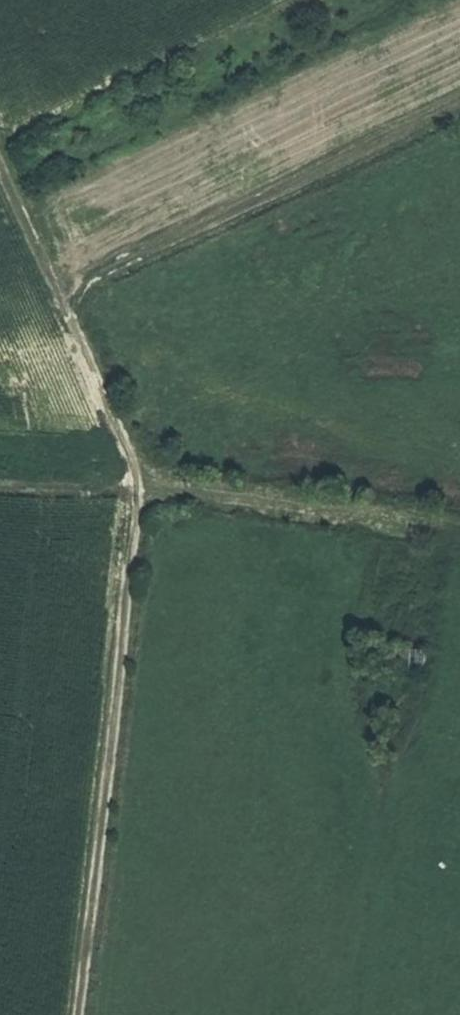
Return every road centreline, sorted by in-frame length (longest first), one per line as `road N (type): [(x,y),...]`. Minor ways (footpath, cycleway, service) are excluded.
road 1 (track): [(141,490),(136,457),(73,326),(75,303),(140,261),(459,112)]
road 2 (track): [(74,1014),(141,490)]
road 3 (track): [(459,529),(141,490)]
road 4 (track): [(73,326),(0,171)]

